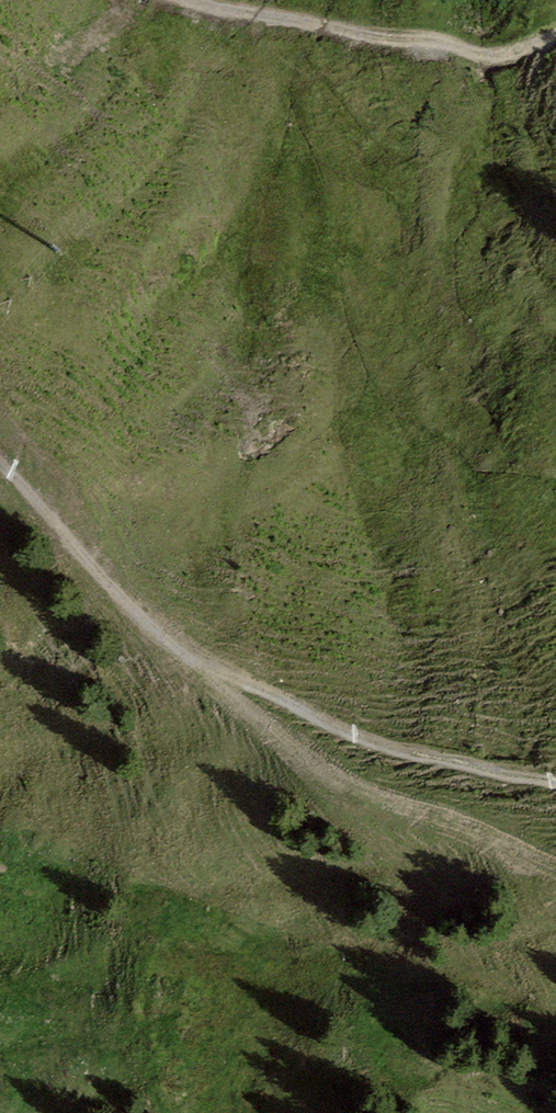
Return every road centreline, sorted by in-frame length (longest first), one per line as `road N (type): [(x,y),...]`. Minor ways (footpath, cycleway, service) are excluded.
road 1 (track): [(555,34),(515,53),(483,56),(190,0)]
road 2 (track): [(219,680),(520,780),(555,782)]
road 3 (track): [(0,463),(219,680)]

